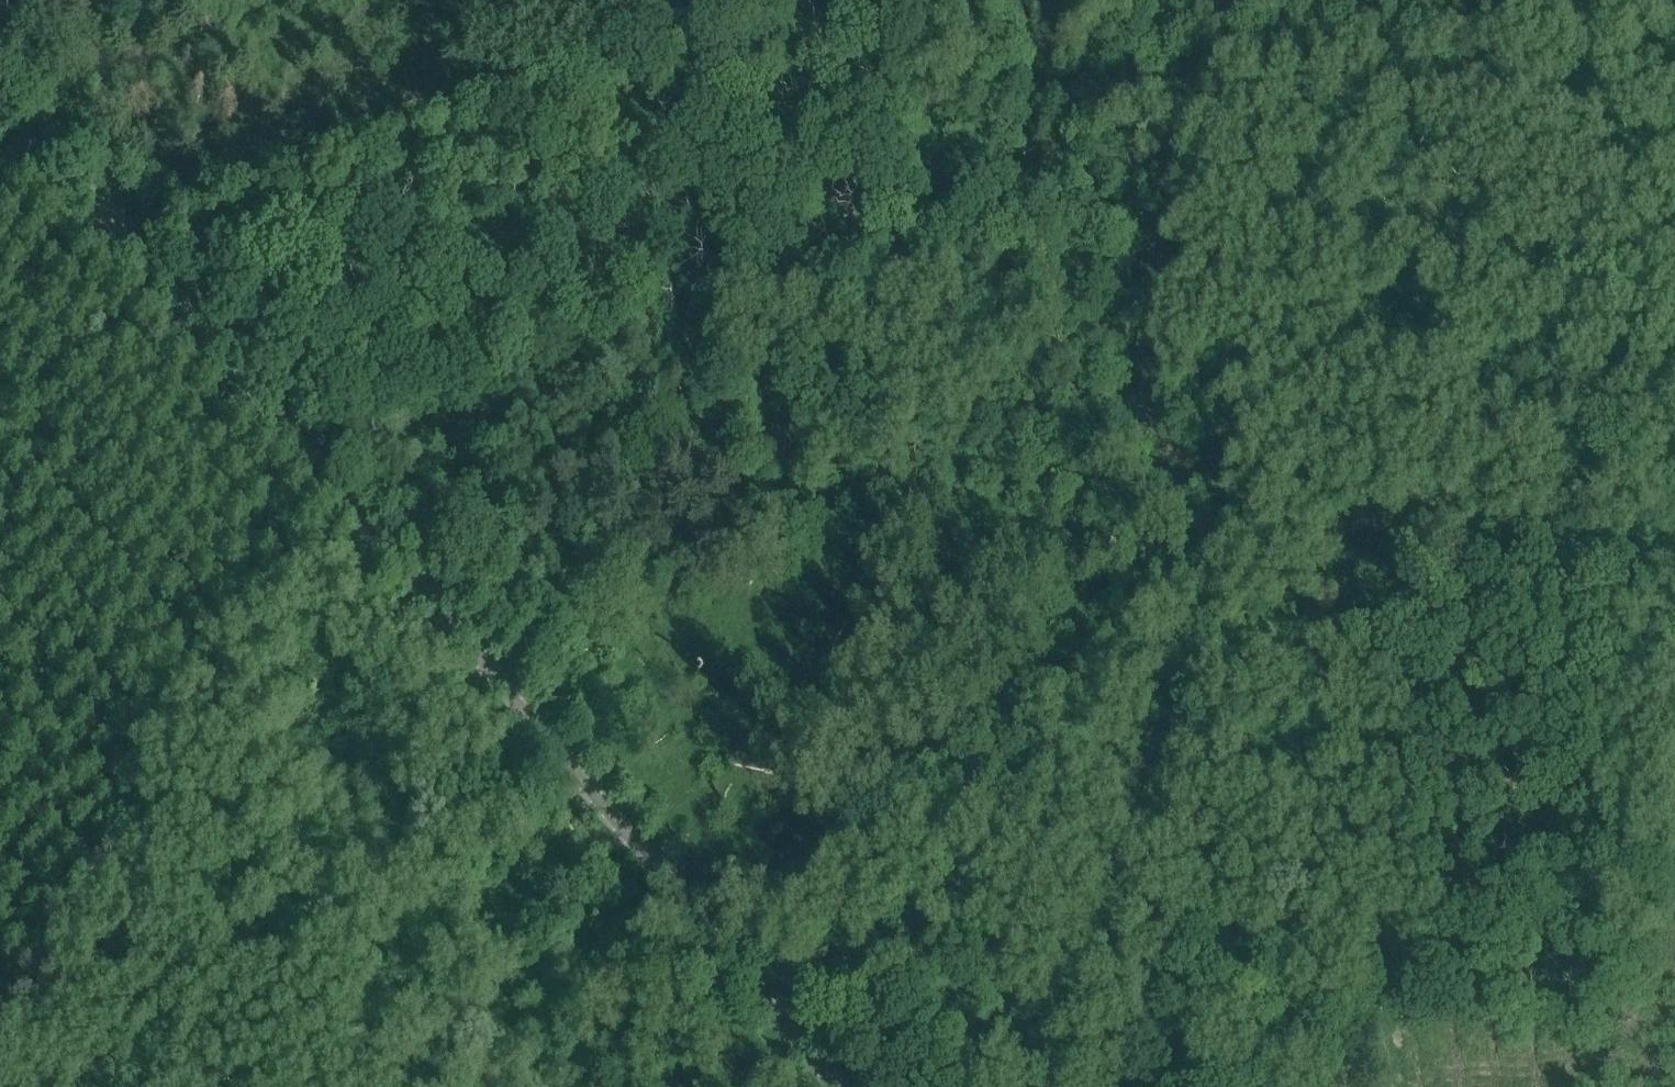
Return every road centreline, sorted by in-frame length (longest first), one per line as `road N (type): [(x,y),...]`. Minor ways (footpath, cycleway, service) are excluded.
road 1 (tertiary): [(827,1086),(599,801),(0,103)]

